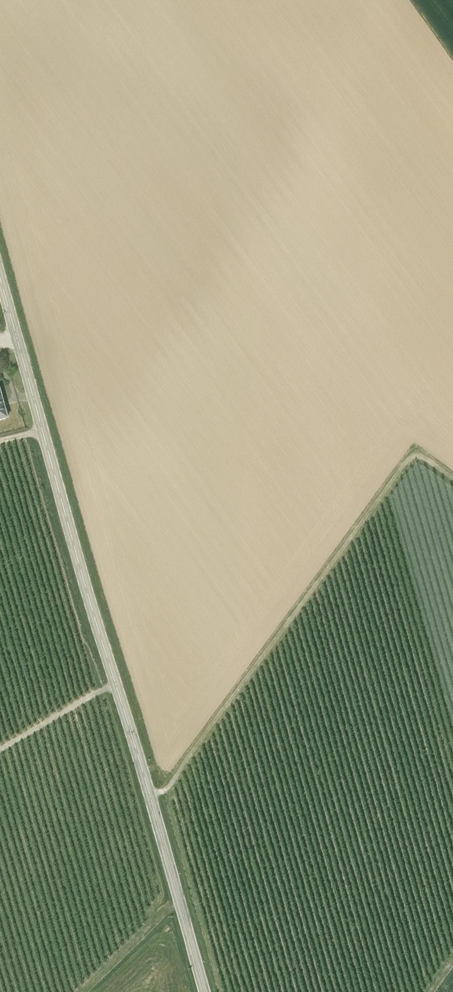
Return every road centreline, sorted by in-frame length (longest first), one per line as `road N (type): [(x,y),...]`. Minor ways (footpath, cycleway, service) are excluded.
road 1 (secondary): [(0,274),(204,991)]

